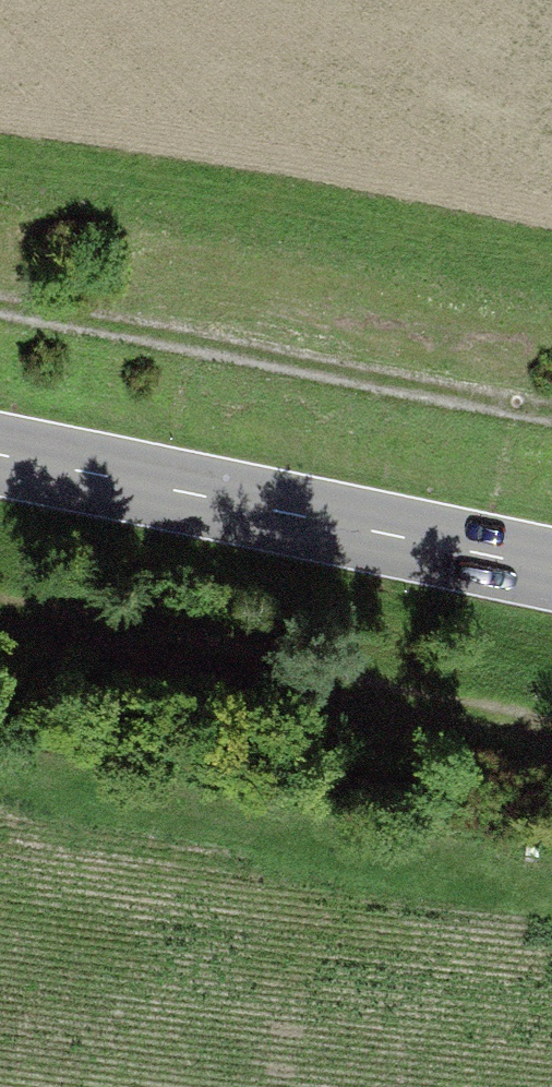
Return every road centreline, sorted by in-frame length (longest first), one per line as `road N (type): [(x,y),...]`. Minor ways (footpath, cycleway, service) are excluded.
road 1 (track): [(551,723),(0,601)]
road 2 (primary): [(551,573),(0,456)]
road 3 (track): [(0,318),(551,430)]

